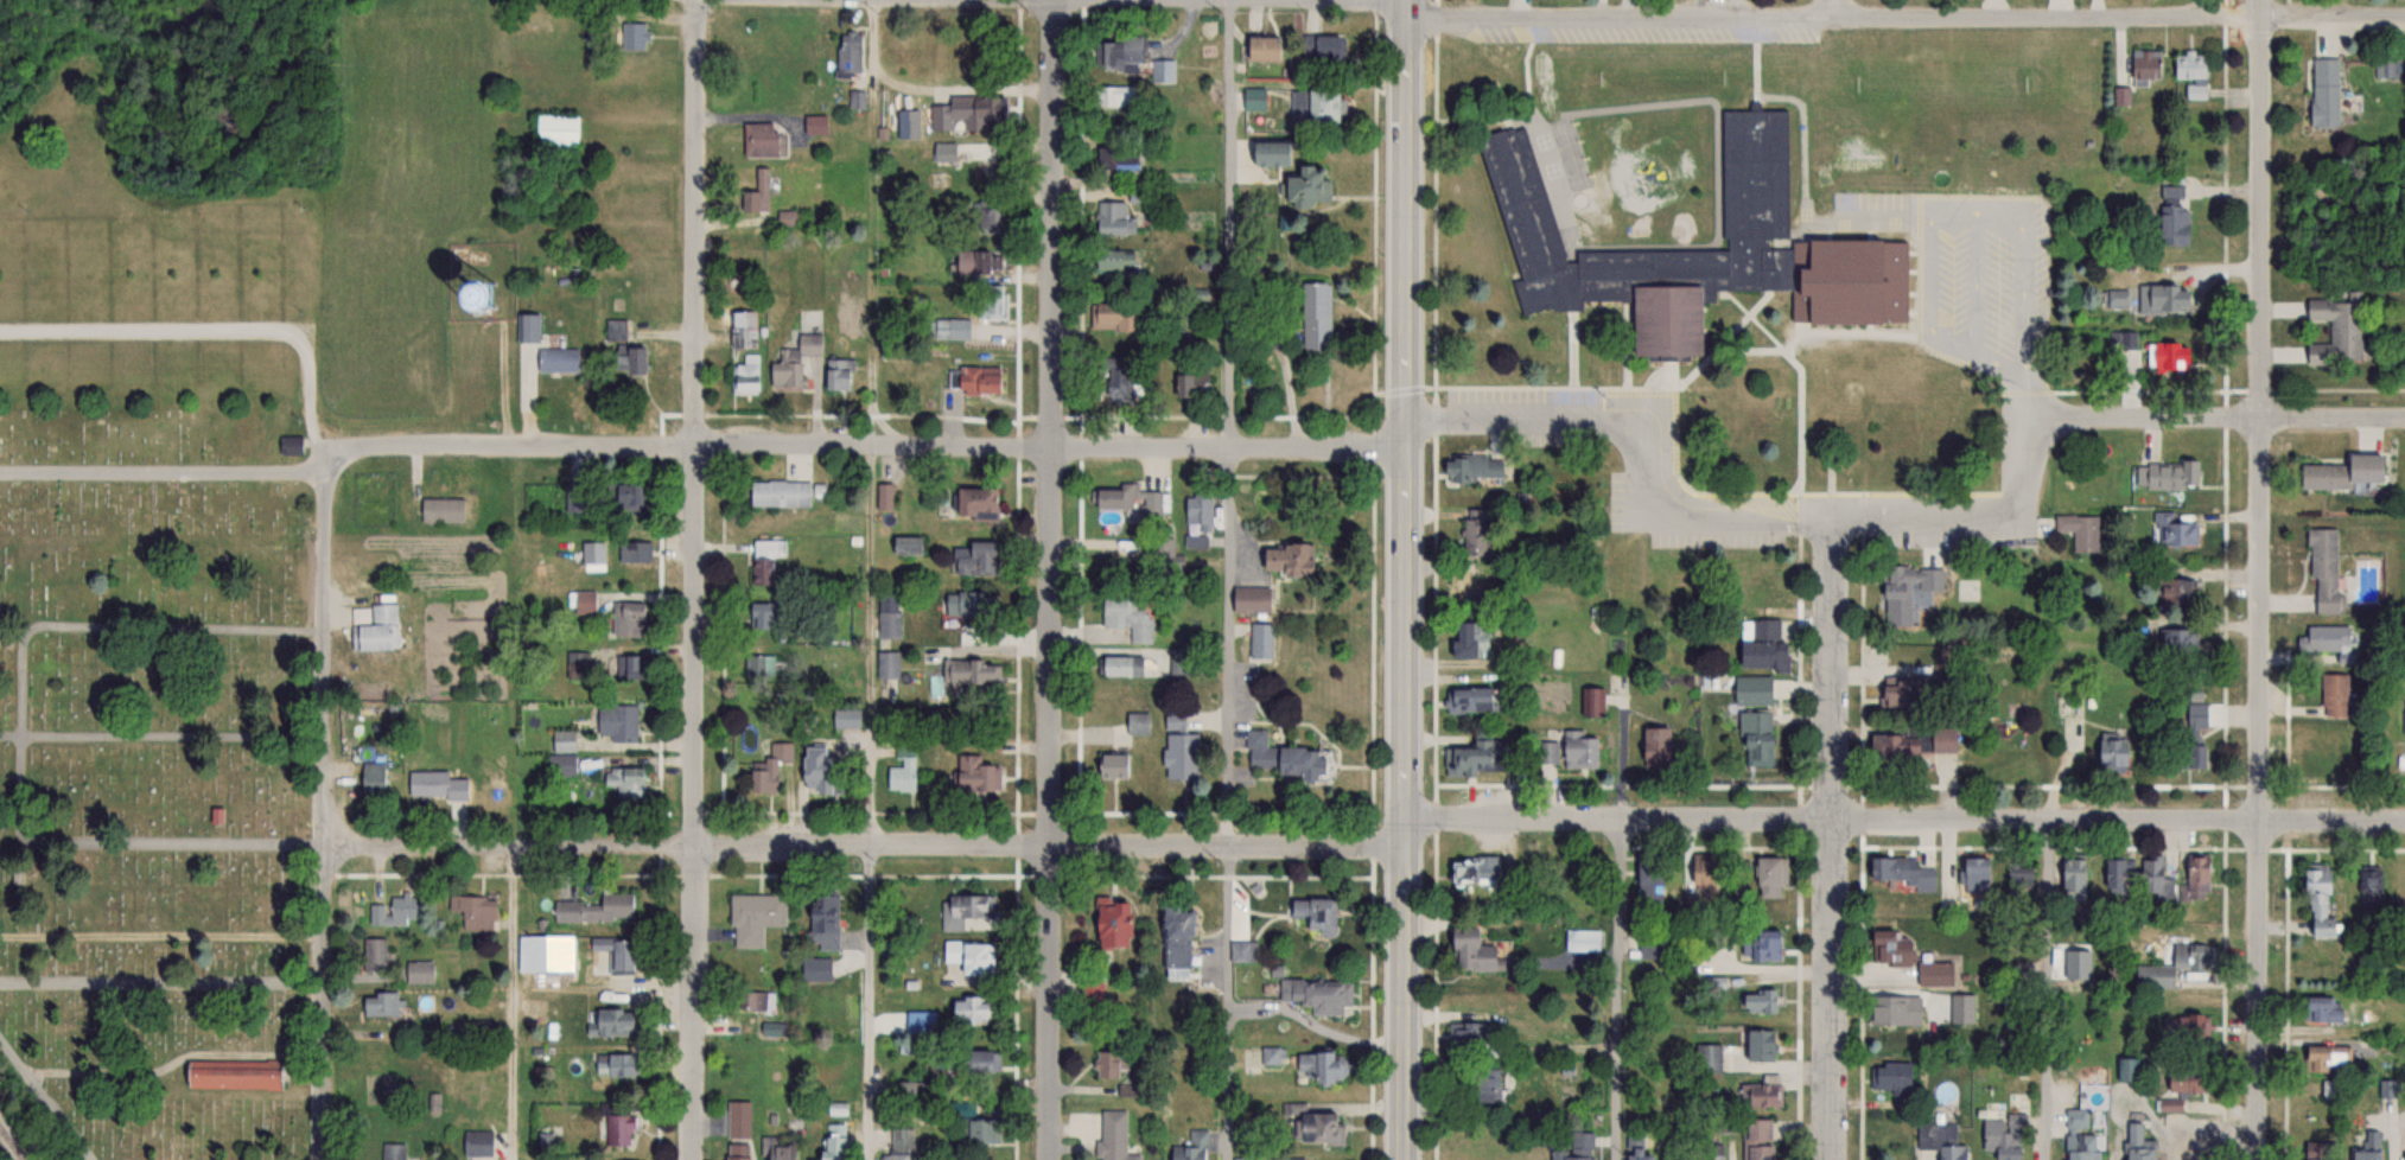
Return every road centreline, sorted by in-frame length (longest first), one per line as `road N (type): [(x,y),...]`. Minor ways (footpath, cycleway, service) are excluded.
road 1 (residential): [(1051,1159),(1057,0)]
road 2 (residential): [(2257,1159),(2261,0)]
road 3 (primary): [(1405,1159),(1407,0)]
road 4 (residential): [(694,1159),(693,0)]
road 5 (residential): [(2404,418),(2040,423),(2016,504),(1996,520),(1682,515),(1661,504),(1652,460),(1637,442),(1604,420),(1406,418)]
road 6 (residential): [(1410,848),(324,850)]
road 7 (residential): [(1407,447),(393,439),(356,446),(338,459)]
road 8 (residential): [(2404,16),(1407,20)]
road 9 (residential): [(2404,825),(1410,816)]
road 10 (residential): [(324,1159),(325,495),(338,459)]
road 11 (residential): [(1832,1159),(1833,516)]

